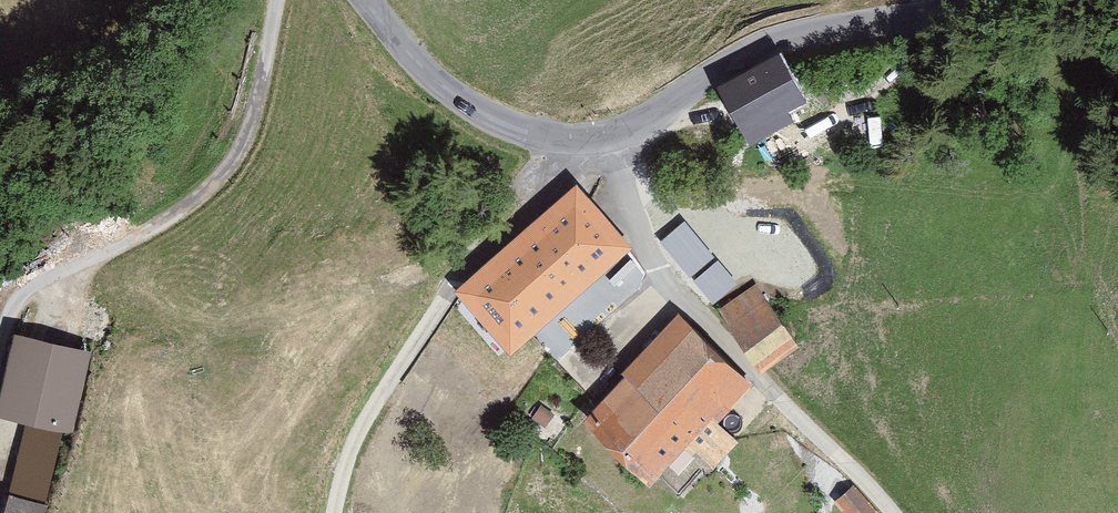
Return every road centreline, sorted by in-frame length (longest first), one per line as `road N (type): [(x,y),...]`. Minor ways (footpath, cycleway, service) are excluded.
road 1 (residential): [(334,512),(360,429),(410,351),(473,262),(592,140)]
road 2 (tertiary): [(592,140),(640,127),(751,58),(996,0)]
road 3 (tertiary): [(367,0),(452,94),(513,126),(592,140)]

